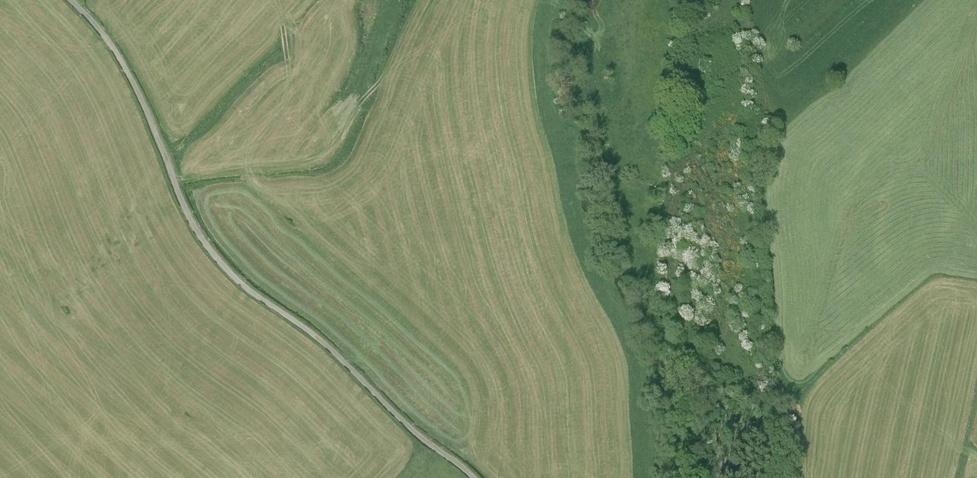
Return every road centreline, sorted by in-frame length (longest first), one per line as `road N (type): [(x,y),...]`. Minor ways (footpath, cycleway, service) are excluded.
road 1 (unclassified): [(70,0),(106,36),(135,86),(179,194),(218,261),(335,352),(471,477)]

